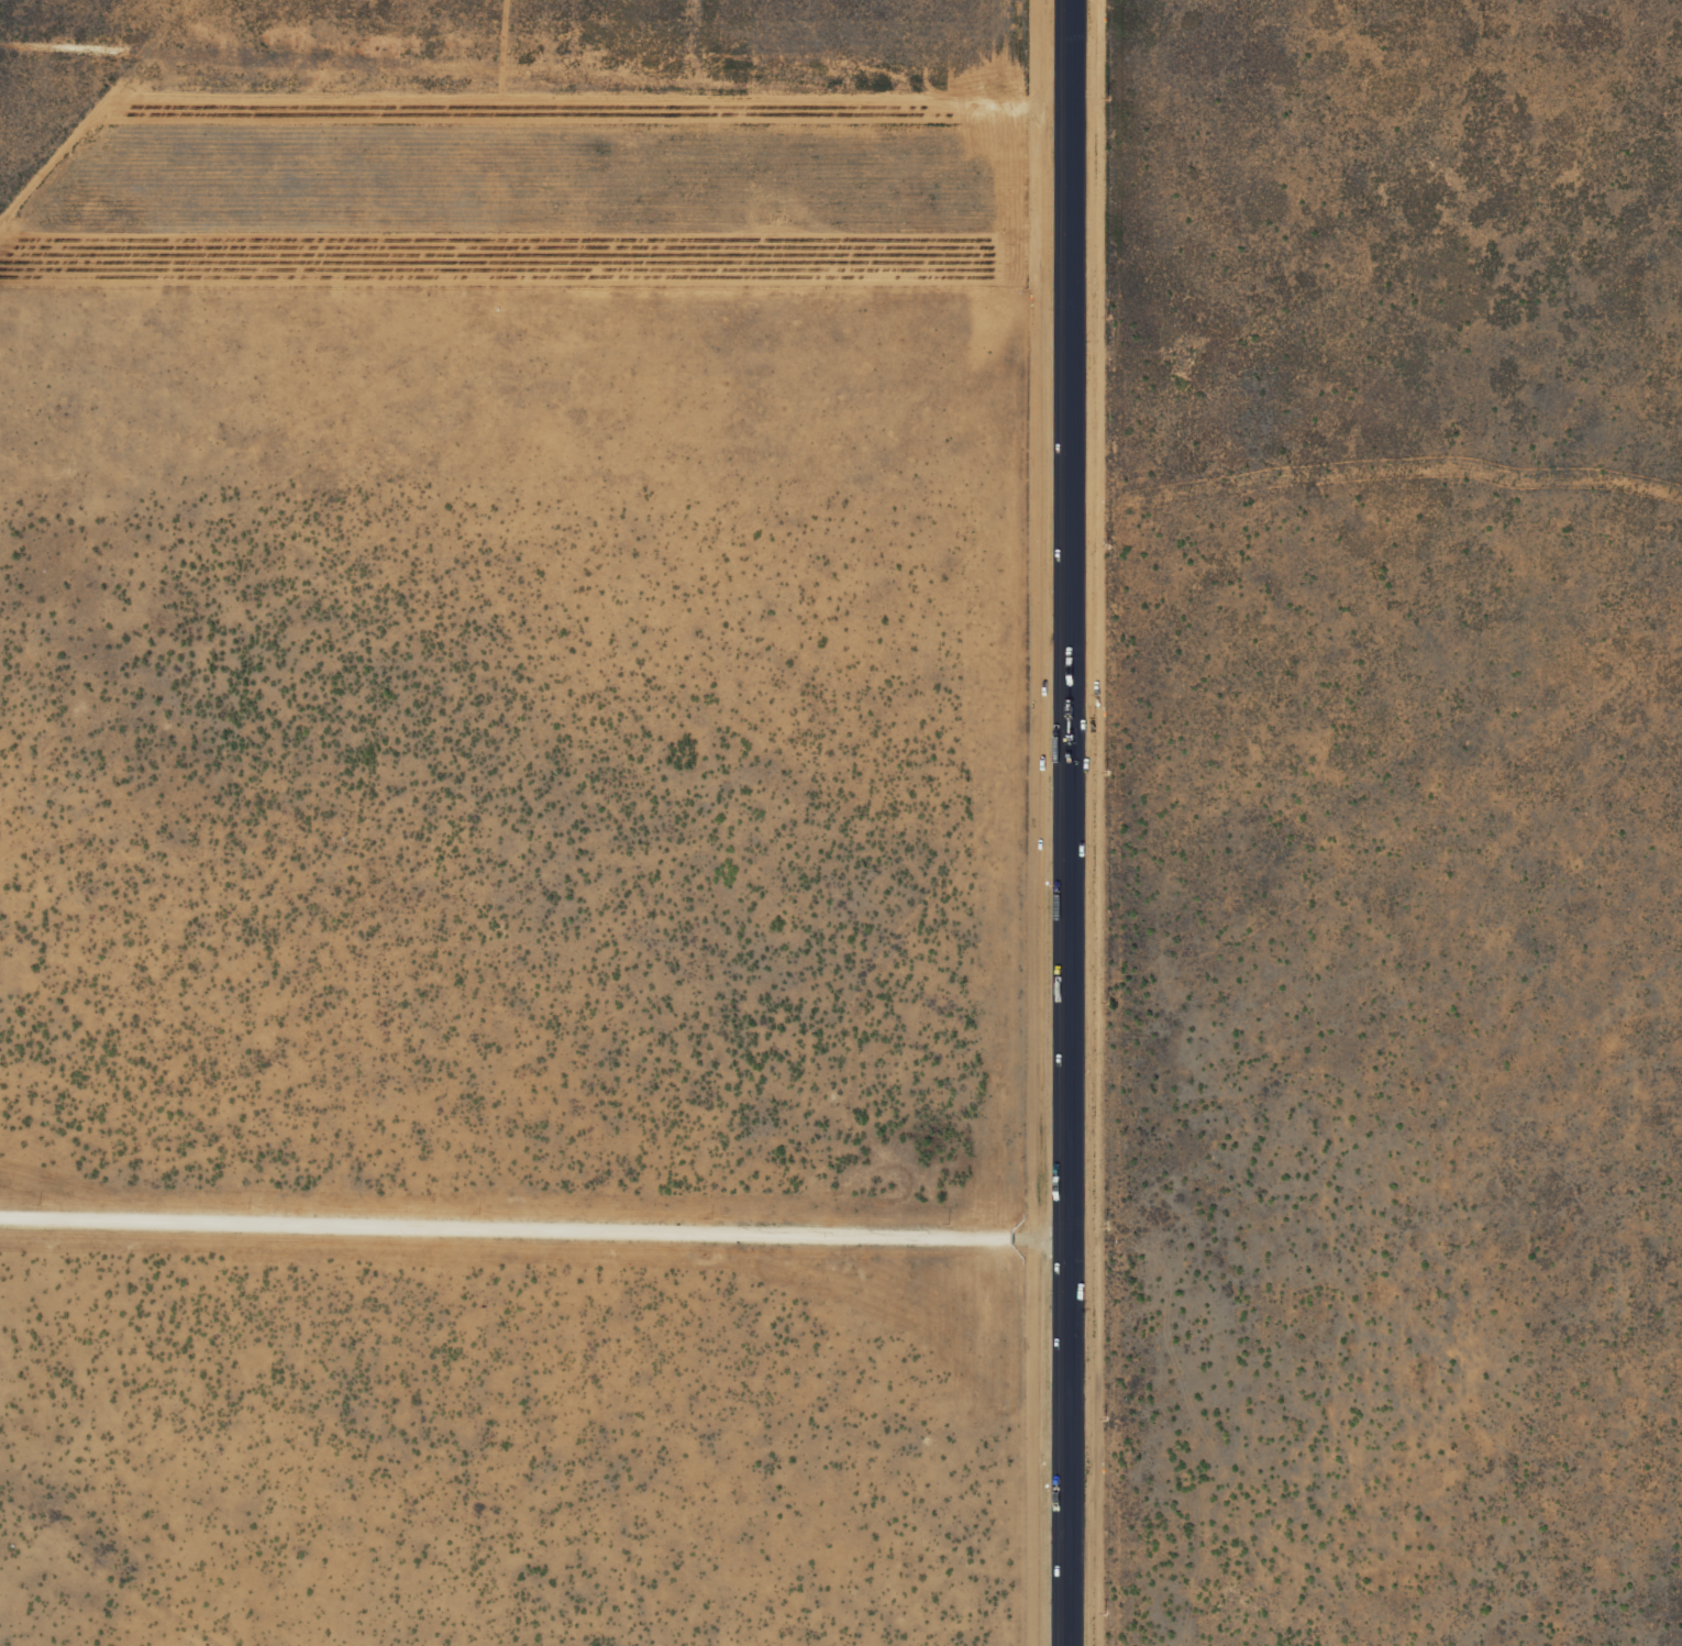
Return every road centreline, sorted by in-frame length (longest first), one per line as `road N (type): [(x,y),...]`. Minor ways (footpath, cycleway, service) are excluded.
road 1 (primary): [(1055,1645),(1063,0)]

